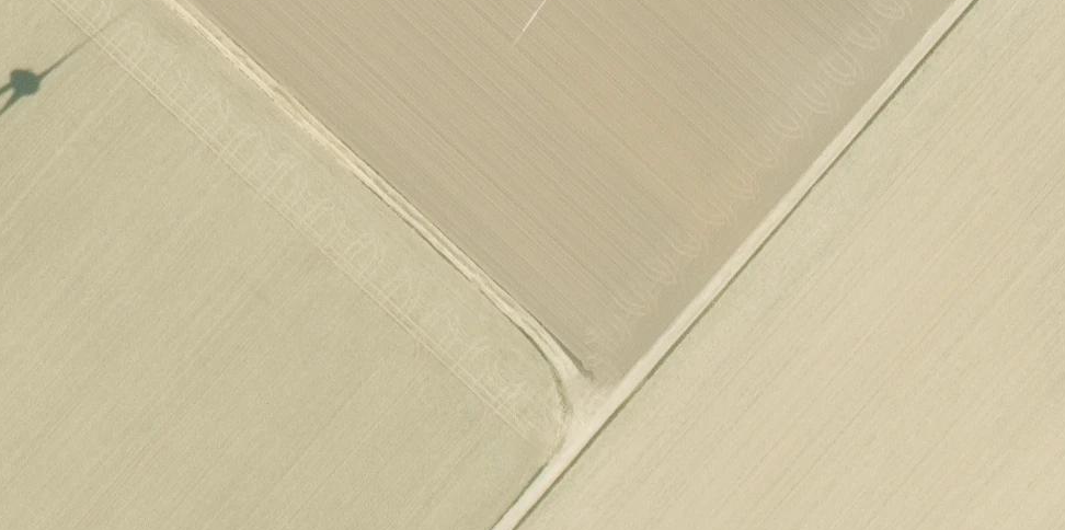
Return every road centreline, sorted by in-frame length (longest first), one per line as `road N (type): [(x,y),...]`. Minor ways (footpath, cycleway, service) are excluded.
road 1 (track): [(966,0),(505,529)]
road 2 (track): [(174,0),(615,403)]

